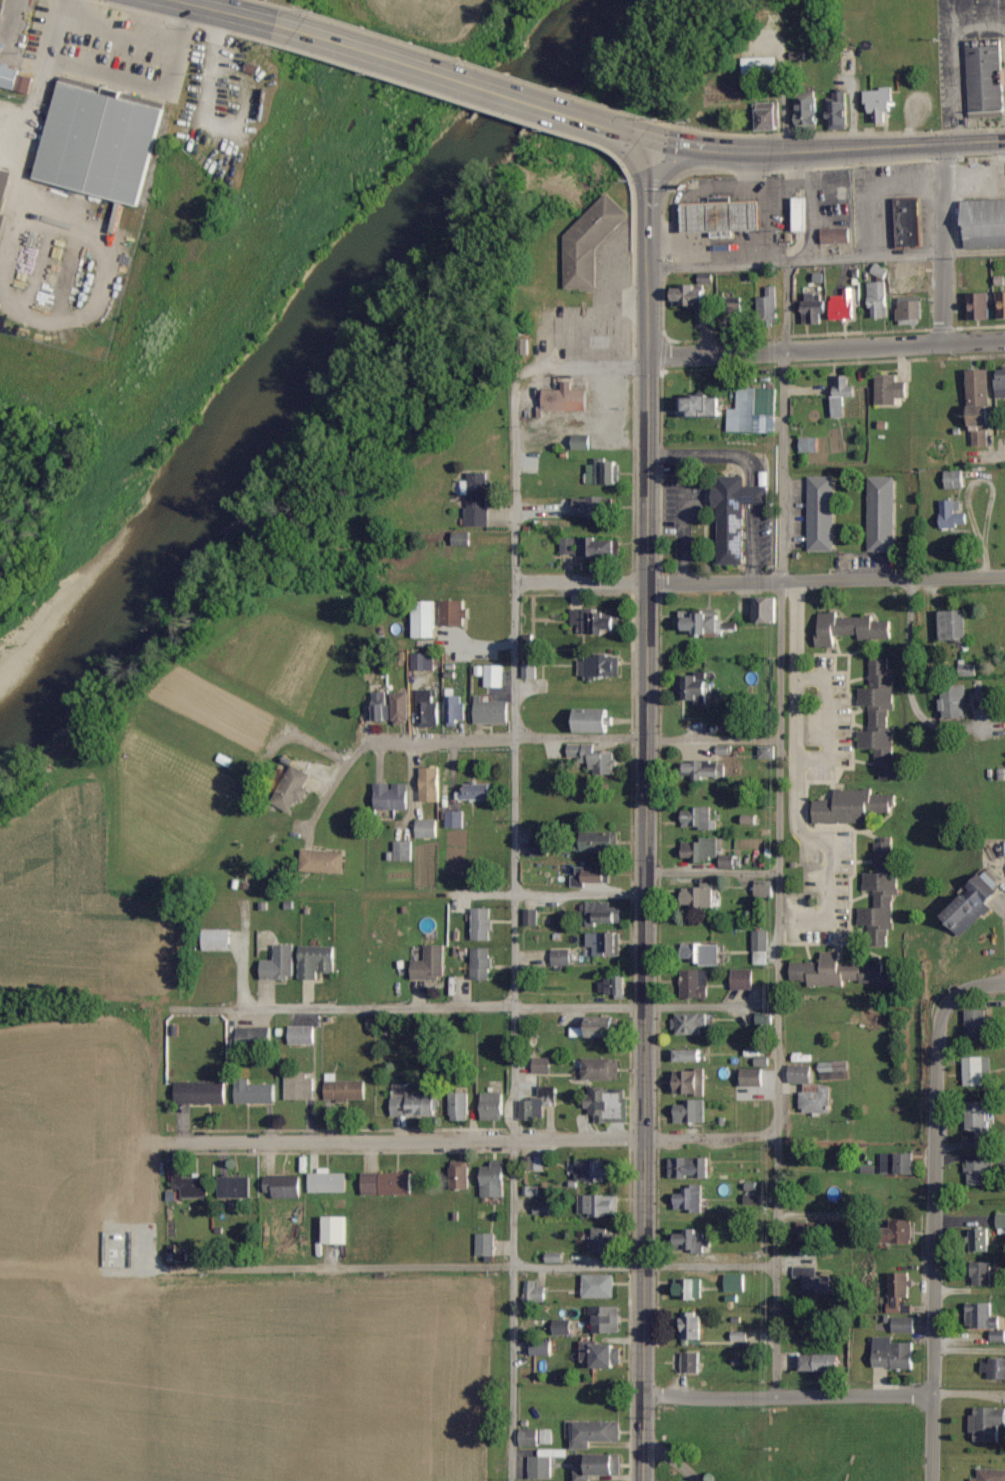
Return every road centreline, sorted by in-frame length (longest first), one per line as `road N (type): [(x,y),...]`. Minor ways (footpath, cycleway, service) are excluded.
road 1 (secondary): [(647,1480),(653,360),(647,267),(657,141)]
road 2 (residential): [(785,352),(777,1395)]
road 3 (residential): [(514,583),(508,1480)]
road 4 (residential): [(169,1140),(779,1135)]
road 5 (residential): [(778,1260),(170,1270)]
road 6 (residential): [(305,832),(342,761),(375,739),(782,743)]
road 7 (residential): [(1004,342),(514,367)]
road 8 (residential): [(514,583),(1004,569)]
road 9 (residential): [(175,1011),(649,1007)]
road 10 (residential): [(933,1480),(937,1011)]
road 11 (primary): [(620,130),(277,23)]
road 12 (primary): [(709,151),(1004,139)]
road 13 (residential): [(650,894),(361,893)]
road 14 (residential): [(647,1400),(933,1394)]
road 15 (residential): [(514,367),(514,583)]
road 16 (residential): [(939,345),(941,142)]
road 17 (residential): [(909,571),(907,686),(913,710),(936,721)]
road 18 (residential): [(780,1005),(649,1007)]
road 19 (residential): [(781,872),(650,871)]

